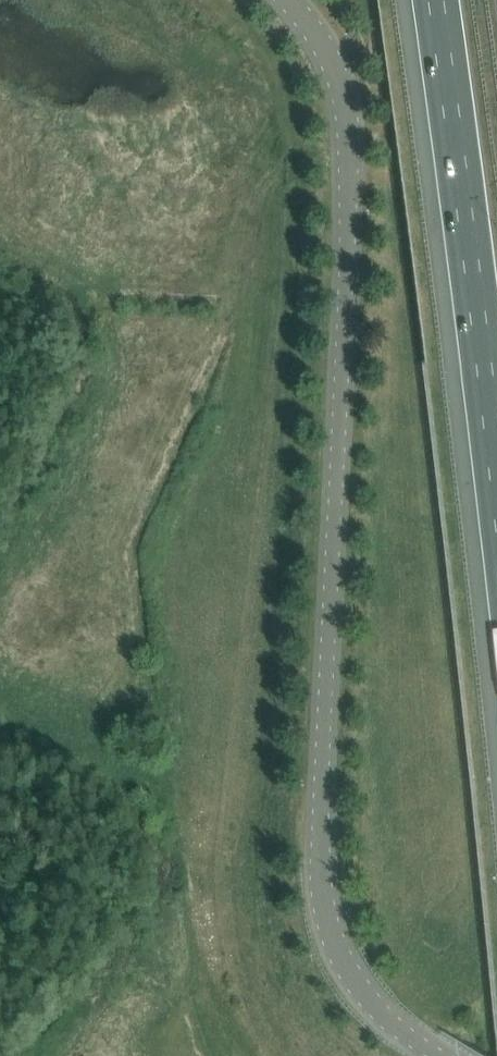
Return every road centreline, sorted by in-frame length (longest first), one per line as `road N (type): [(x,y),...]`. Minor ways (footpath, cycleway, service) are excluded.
road 1 (unclassified): [(438,1055),(355,981),(324,895),(348,143),(327,54),(287,0)]
road 2 (motorway): [(429,0),(496,512)]

